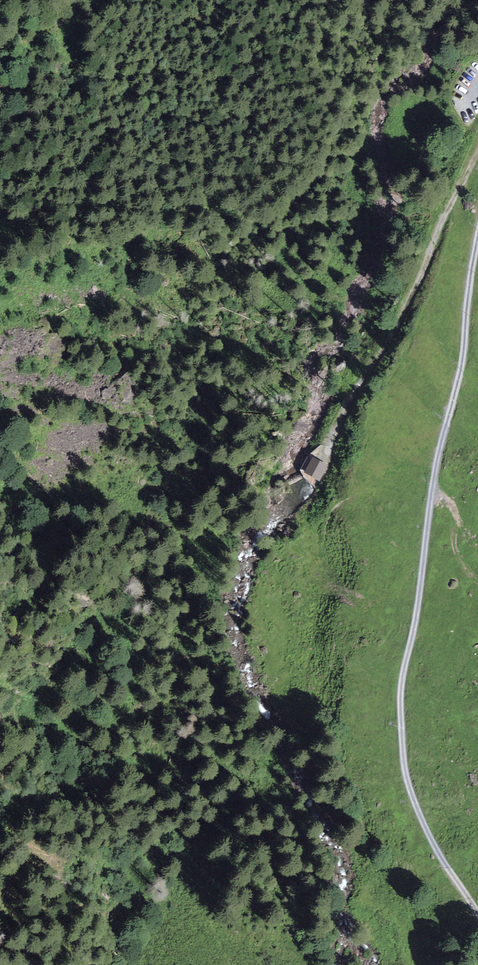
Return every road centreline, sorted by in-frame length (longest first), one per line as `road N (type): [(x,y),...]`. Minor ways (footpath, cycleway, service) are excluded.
road 1 (track): [(433,489),(401,682),(405,771),(428,831),(477,908)]
road 2 (track): [(477,147),(382,353),(323,454)]
road 3 (track): [(477,248),(433,489)]

